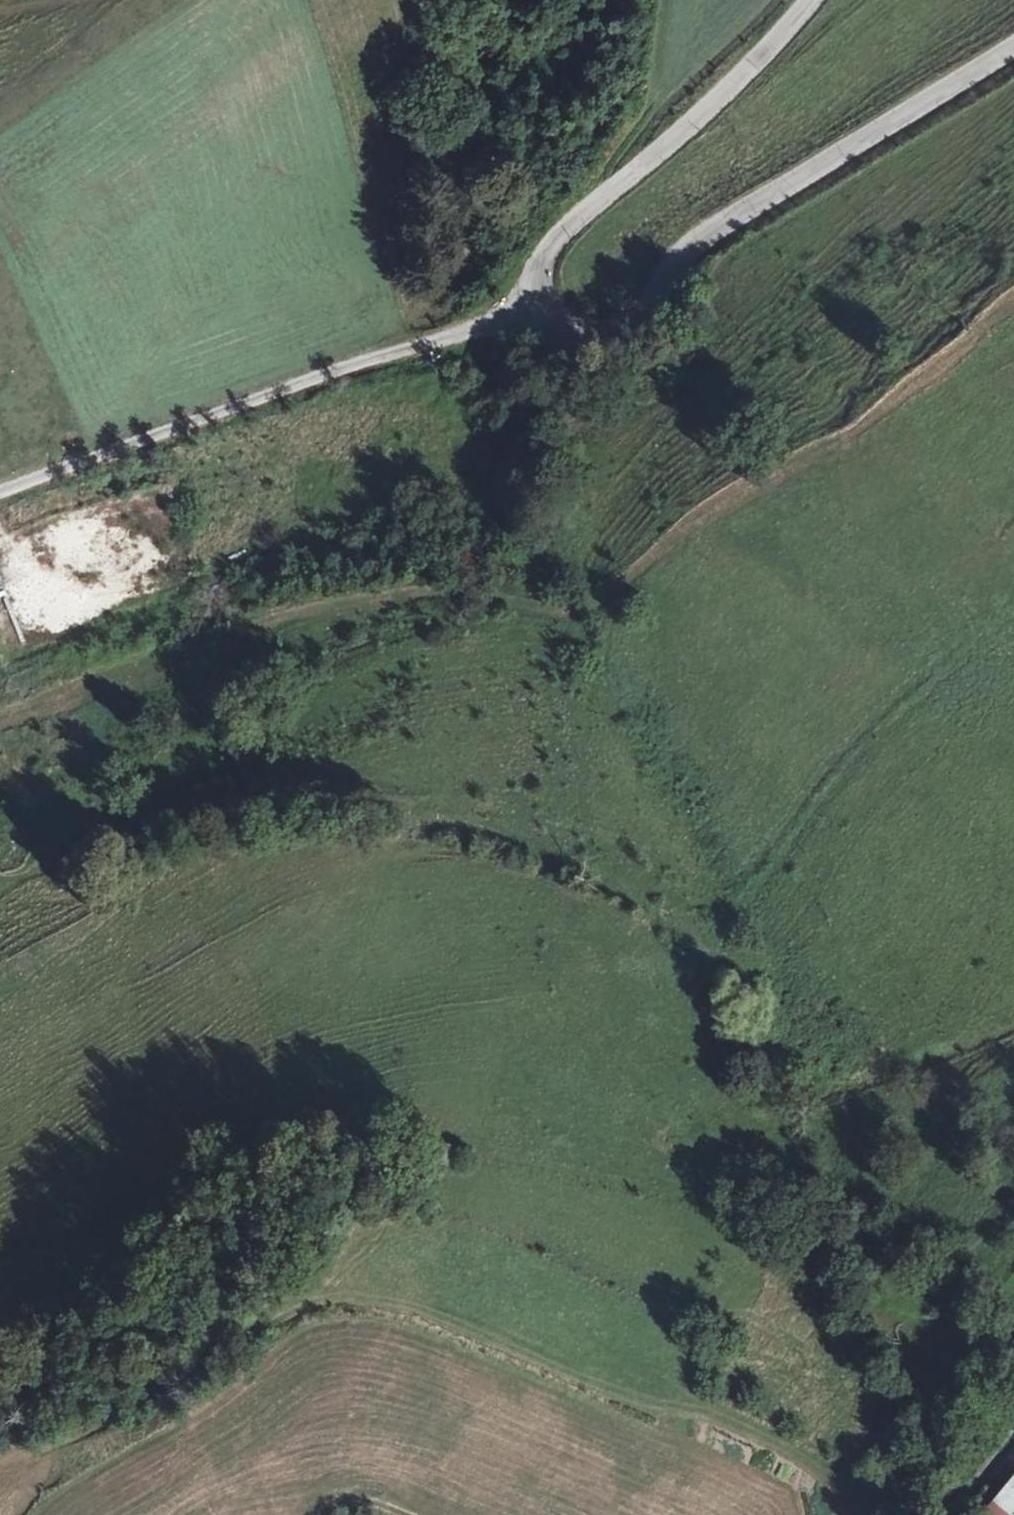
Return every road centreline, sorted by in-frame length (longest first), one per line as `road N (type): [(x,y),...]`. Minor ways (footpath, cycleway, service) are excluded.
road 1 (tertiary): [(540,302),(553,325),(577,336),(622,325),(718,227),(1013,44)]
road 2 (residential): [(540,302),(0,492)]
road 3 (tertiary): [(810,0),(697,118),(562,231),(541,272),(540,302)]

